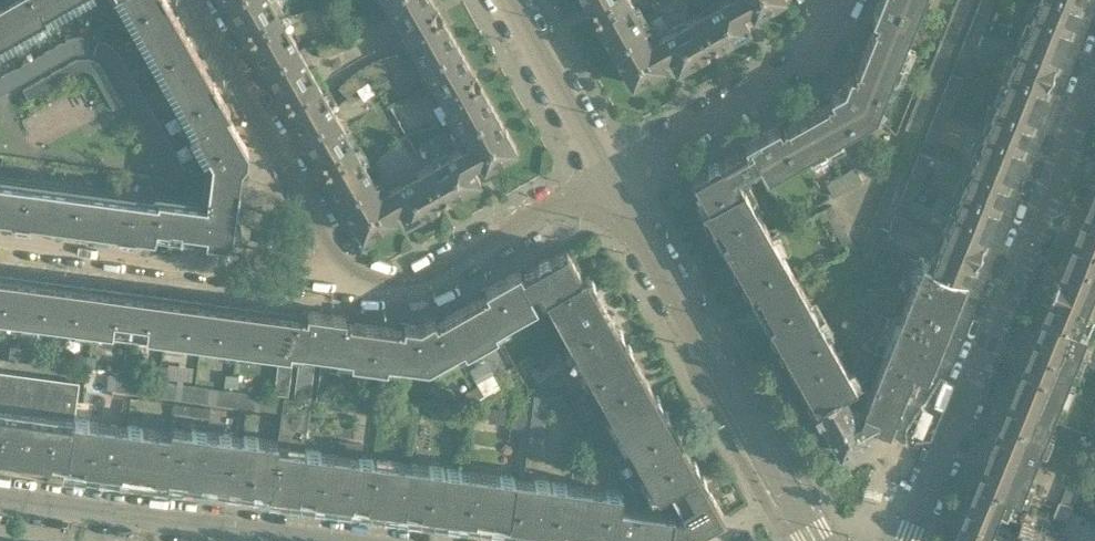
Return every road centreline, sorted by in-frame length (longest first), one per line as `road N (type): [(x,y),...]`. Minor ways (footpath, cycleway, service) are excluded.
road 1 (residential): [(907,540),(1094,74)]
road 2 (residential): [(608,175),(814,540)]
road 3 (residential): [(0,240),(349,285)]
road 4 (residential): [(330,540),(0,498)]
road 5 (residential): [(197,0),(349,285)]
road 6 (residential): [(608,175),(810,59),(843,6)]
road 7 (residential): [(349,285),(379,289),(433,269),(608,175)]
road 8 (residential): [(508,0),(608,175)]

